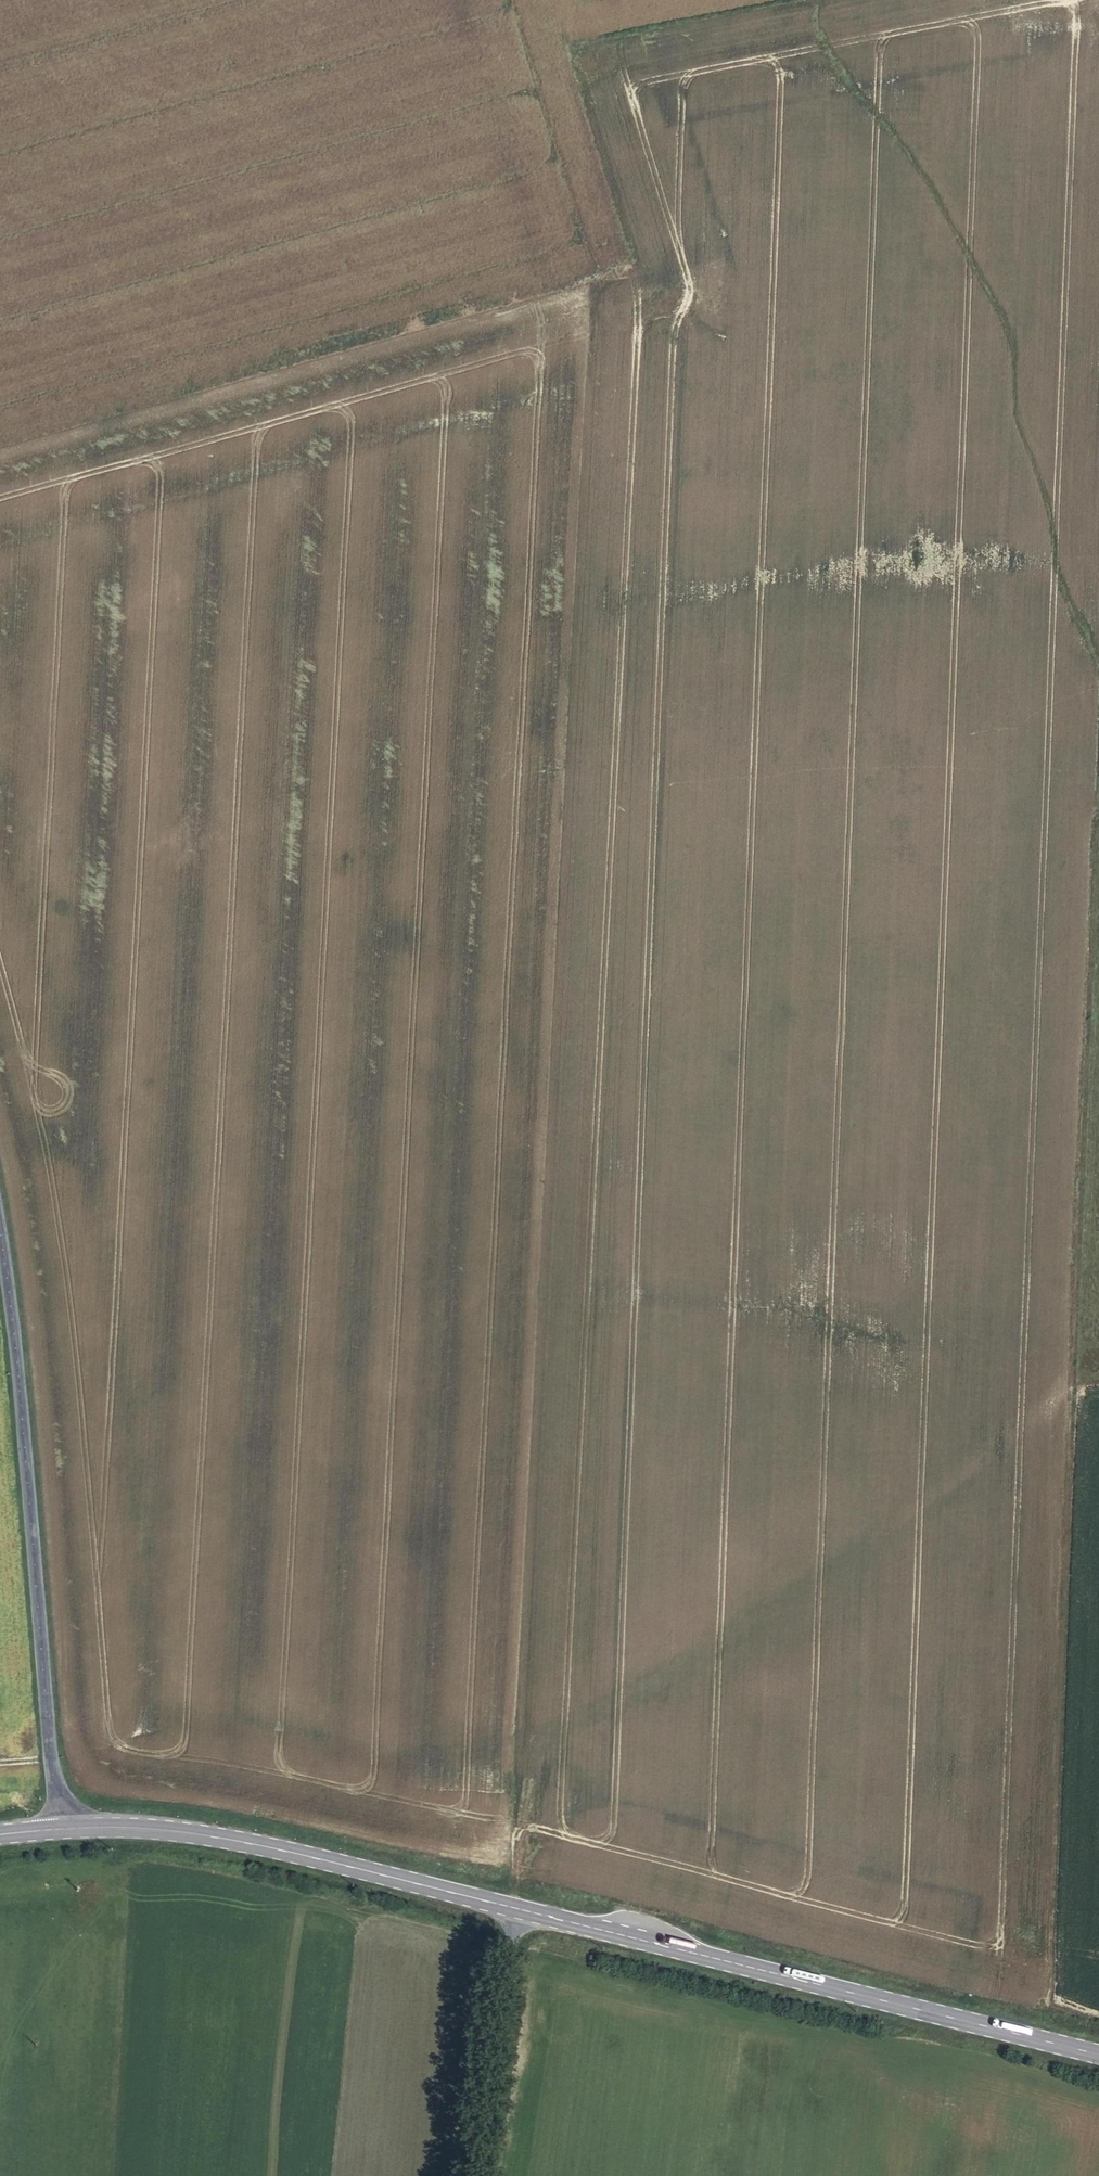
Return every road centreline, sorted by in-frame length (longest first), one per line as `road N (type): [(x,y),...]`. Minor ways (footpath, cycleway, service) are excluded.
road 1 (primary): [(512,1906),(1098,2053)]
road 2 (tertiary): [(59,1828),(0,1230)]
road 3 (primary): [(59,1828),(213,1836),(512,1906)]
road 4 (residential): [(512,1906),(485,2175)]

